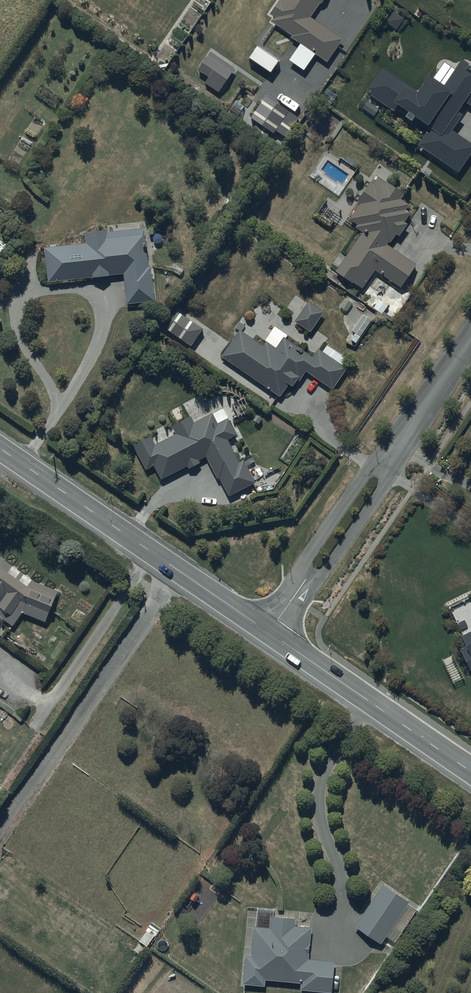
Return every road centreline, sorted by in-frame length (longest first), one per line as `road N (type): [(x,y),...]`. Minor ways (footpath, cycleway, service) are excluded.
road 1 (residential): [(268,632),(470,335)]
road 2 (tertiary): [(0,453),(268,632)]
road 3 (tertiary): [(268,632),(470,772)]

